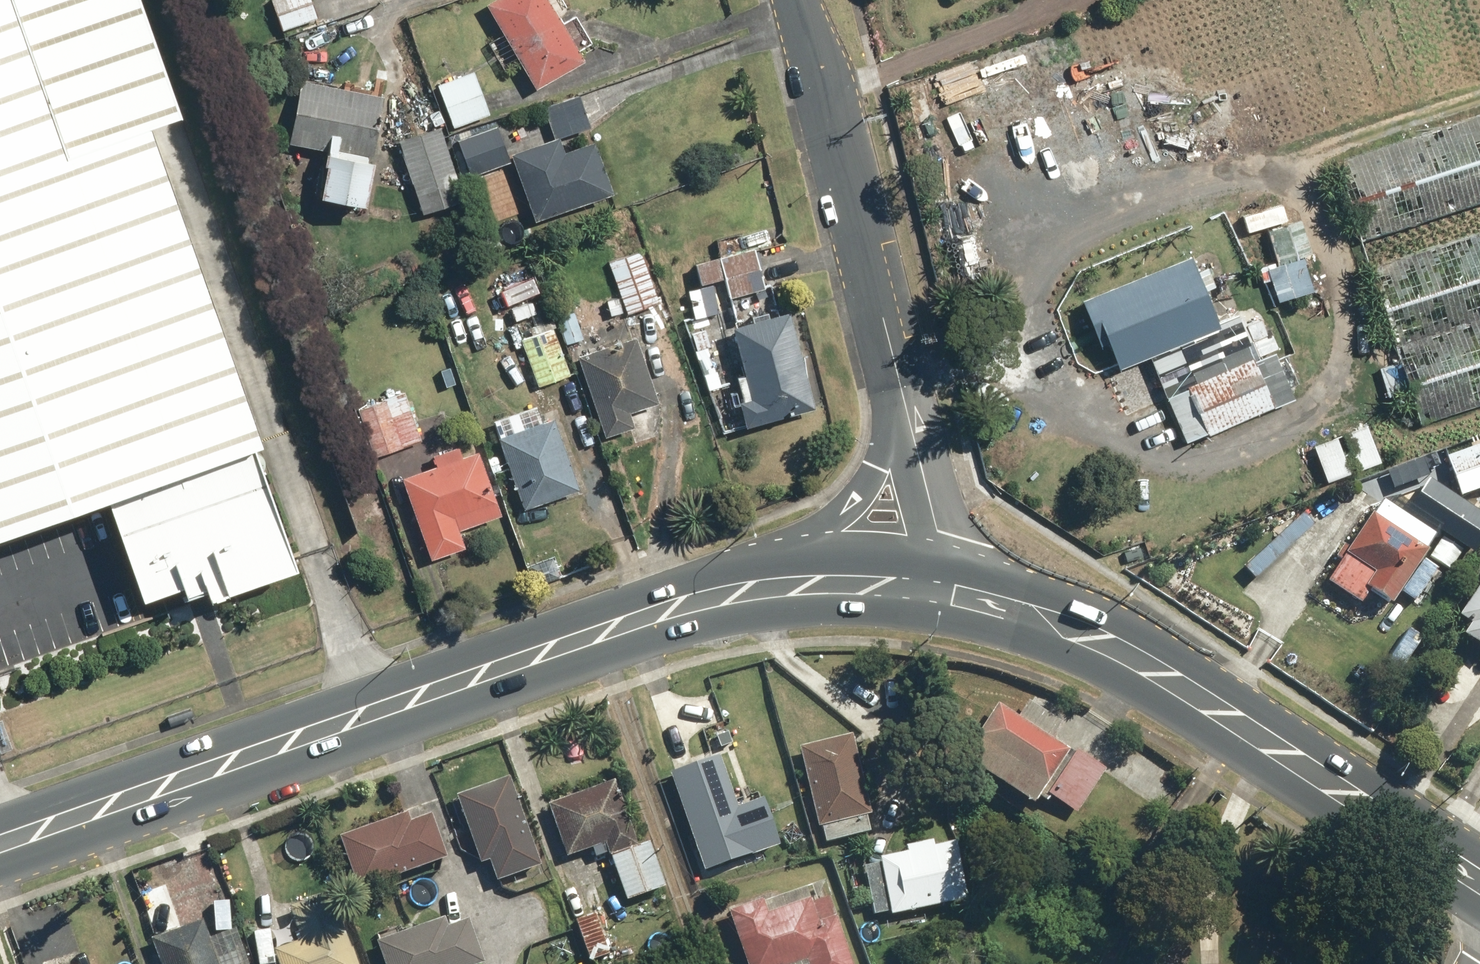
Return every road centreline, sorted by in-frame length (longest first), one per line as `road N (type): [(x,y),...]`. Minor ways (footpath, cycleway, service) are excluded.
road 1 (track): [(904,396),(1014,331),(1051,245),(1085,211),(1142,184),(1261,163),(1292,176),(1331,229),(1353,306),(1350,342),(1337,389),(1313,419),(1283,433),(1182,452),(1136,451),(1044,410),(1018,359)]
road 2 (secondary): [(0,850),(660,611),(775,580)]
road 3 (secondary): [(953,592),(1056,623),(1128,659),(1479,878)]
road 4 (residential): [(802,0),(904,396)]
road 5 (secondary): [(775,580),(860,504),(904,396)]
road 6 (track): [(1292,176),(1336,144),(1479,97)]
road 7 (residential): [(904,396),(953,592)]
road 8 (secondary): [(775,580),(953,592)]

